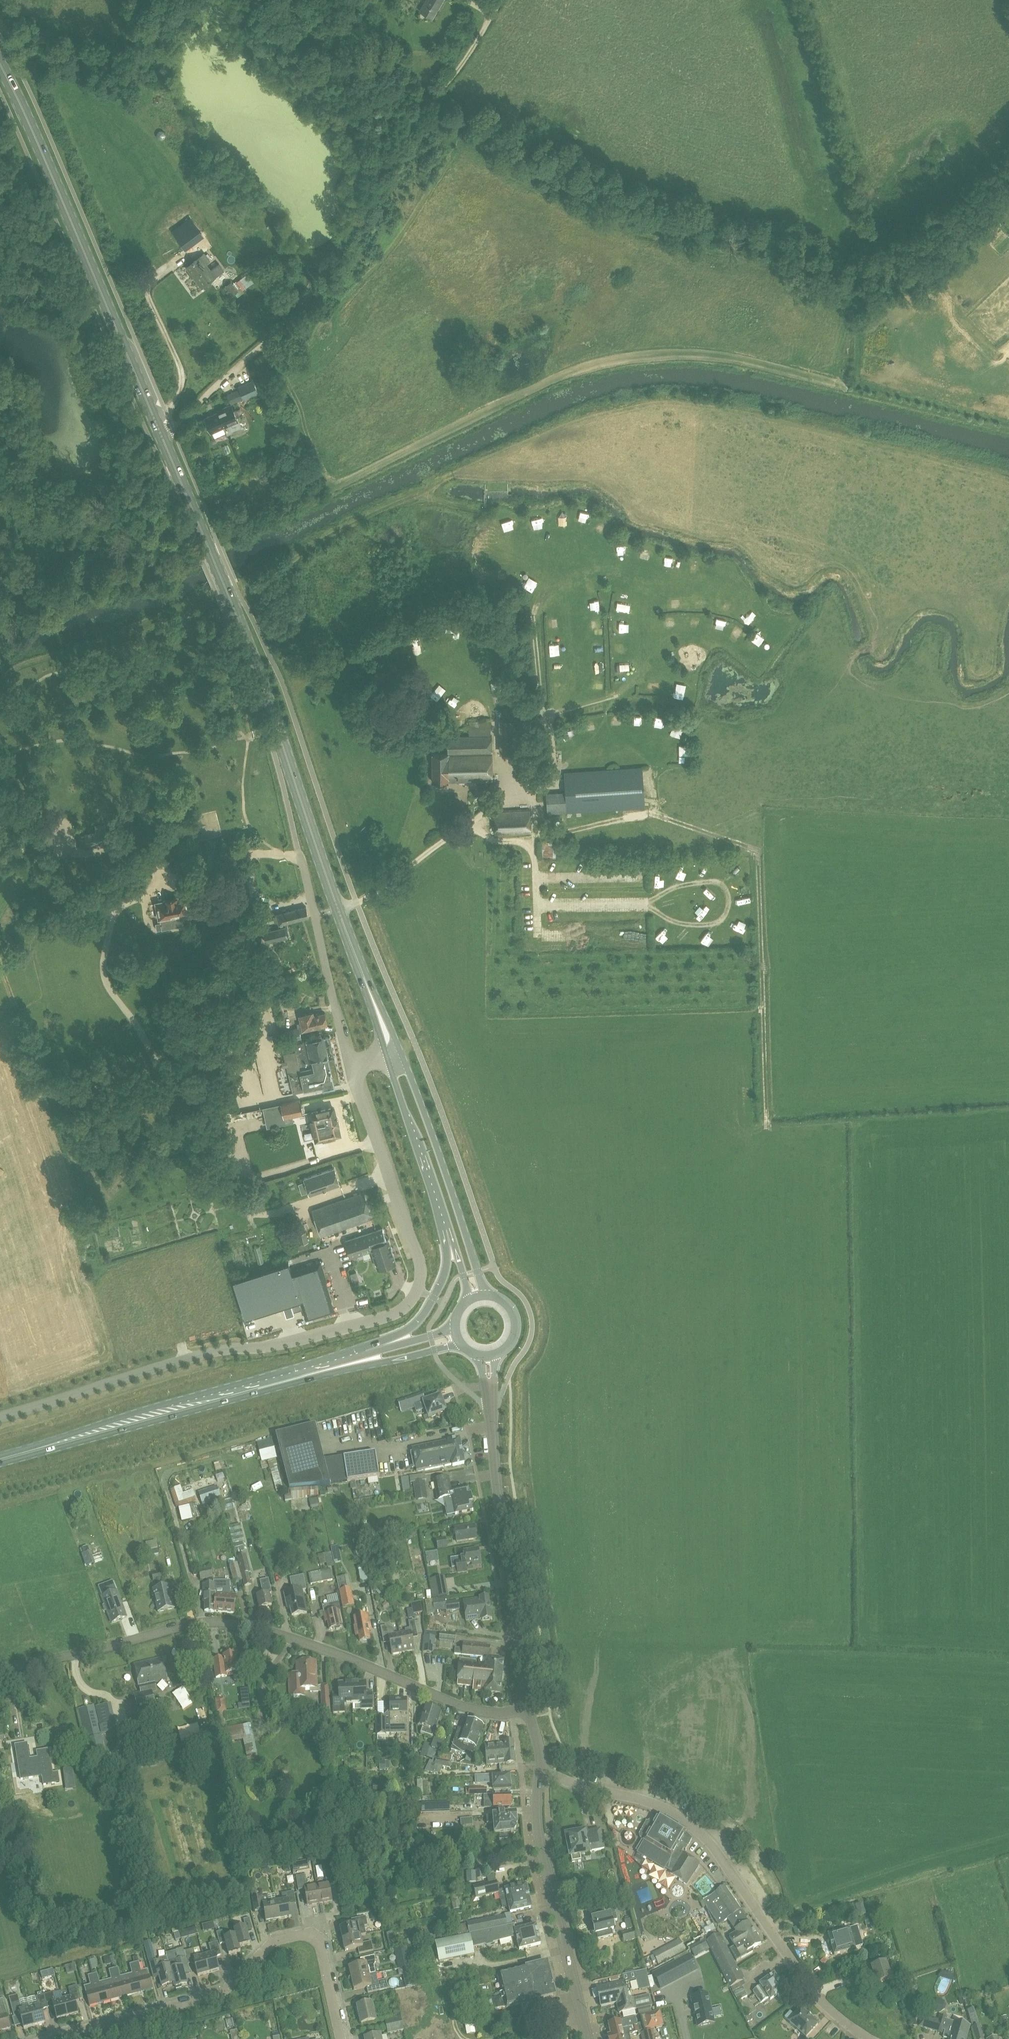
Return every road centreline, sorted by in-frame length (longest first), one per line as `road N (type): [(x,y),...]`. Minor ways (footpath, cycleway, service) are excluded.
road 1 (primary): [(339,912),(223,582),(0,67)]
road 2 (unclassified): [(349,1064),(422,1259),(414,1298),(387,1316),(281,1345),(196,1356),(0,1415)]
road 3 (residential): [(0,1668),(217,1622),(302,1642),(469,1708),(528,1708)]
road 4 (residential): [(870,2038),(817,1995),(702,1835),(660,1806),(583,1788),(541,1765)]
road 5 (track): [(432,105),(318,290),(163,434)]
road 6 (residential): [(341,2038),(320,1942),(309,1933),(271,1943),(220,1992),(49,2038)]
road 7 (primary): [(0,1459),(348,1364)]
road 8 (tertiary): [(528,1708),(492,1419)]
road 9 (tertiary): [(588,2038),(539,1837),(541,1765)]
road 10 (track): [(220,602),(453,475)]
road 11 (primary): [(485,1294),(399,1048)]
road 12 (unclassified): [(300,857),(349,1064)]
road 13 (track): [(657,912),(680,923),(711,923),(725,916),(729,896),(724,884),(702,882),(646,904)]
road 14 (primary): [(384,1053),(444,1220)]
road 15 (primary): [(444,1220),(446,1265),(429,1309),(364,1356)]
road 16 (track): [(545,775),(539,611)]
road 17 (primary): [(399,1048),(339,912)]
road 18 (primary): [(339,912),(384,1053)]
road 19 (track): [(758,863),(763,1006)]
road 20 (track): [(357,903),(466,824)]
road 21 (track): [(499,0),(432,105)]

